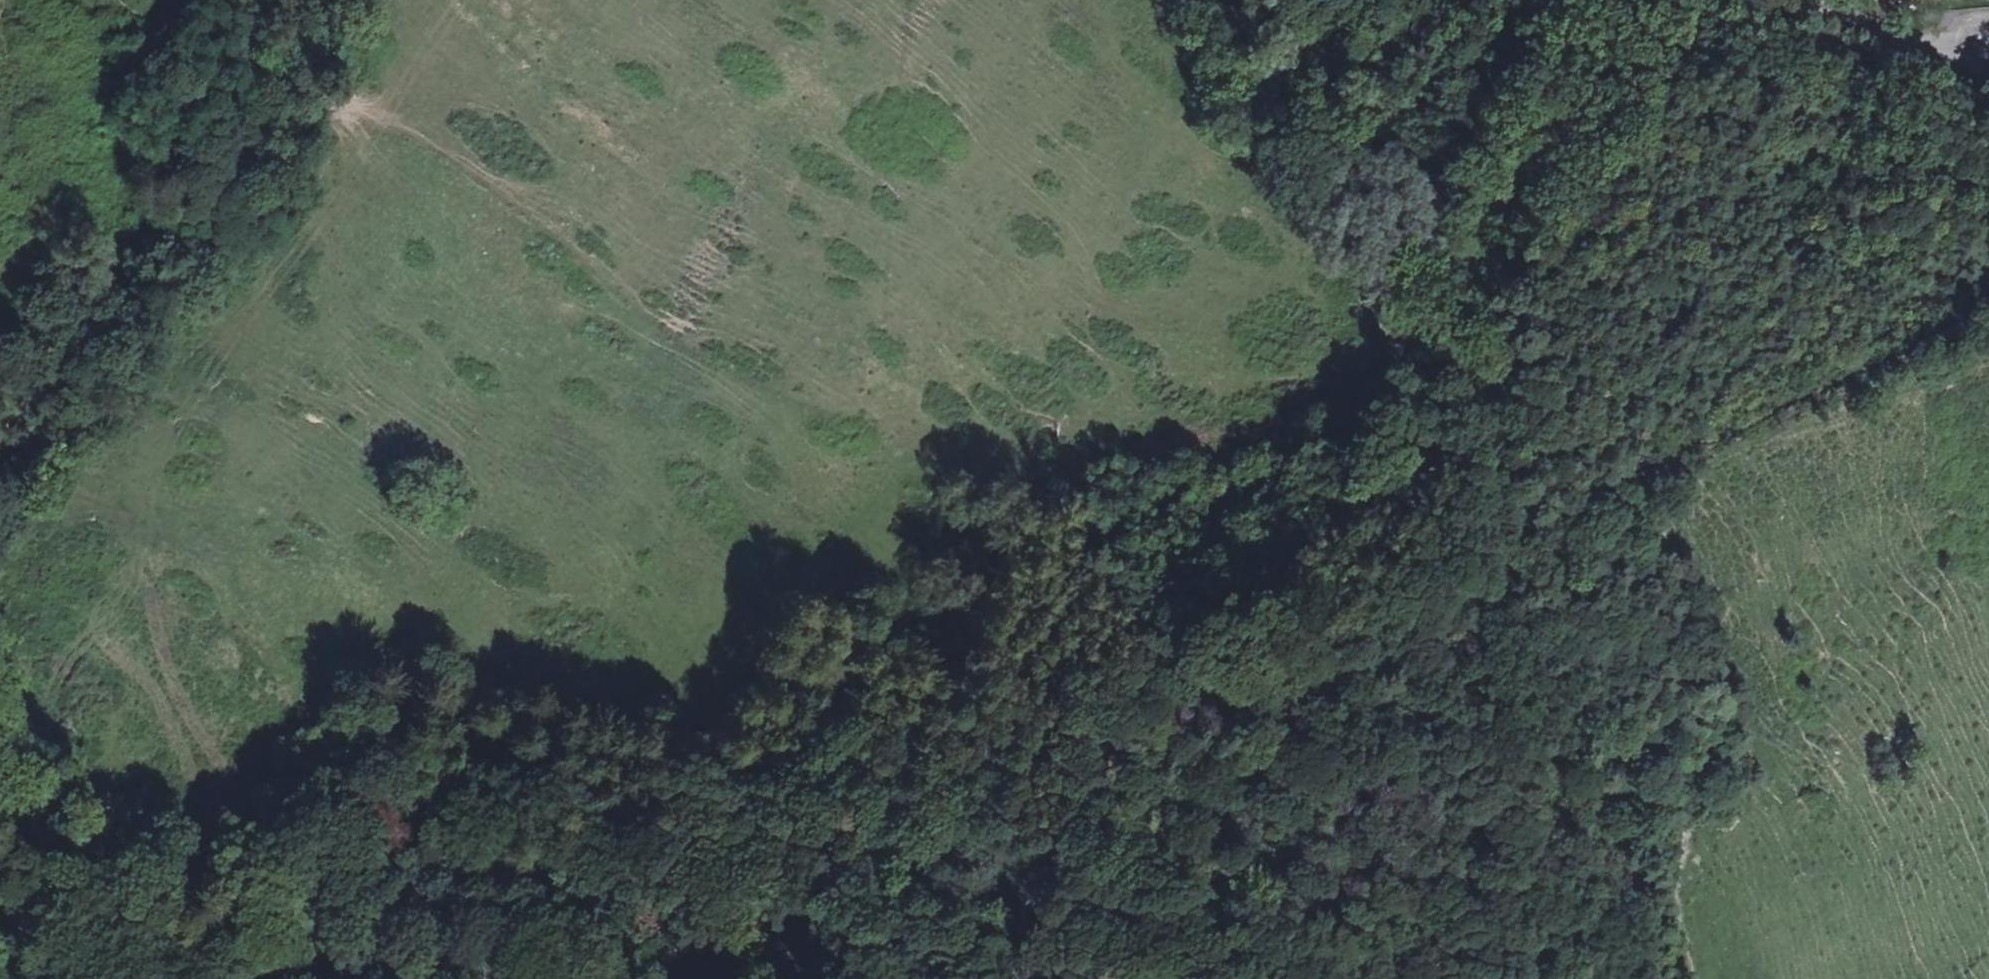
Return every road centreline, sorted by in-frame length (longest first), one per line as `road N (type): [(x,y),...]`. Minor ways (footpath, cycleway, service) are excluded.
road 1 (track): [(263,0),(226,133),(186,205),(0,422)]
road 2 (tertiary): [(1988,35),(1916,35),(1819,0)]

